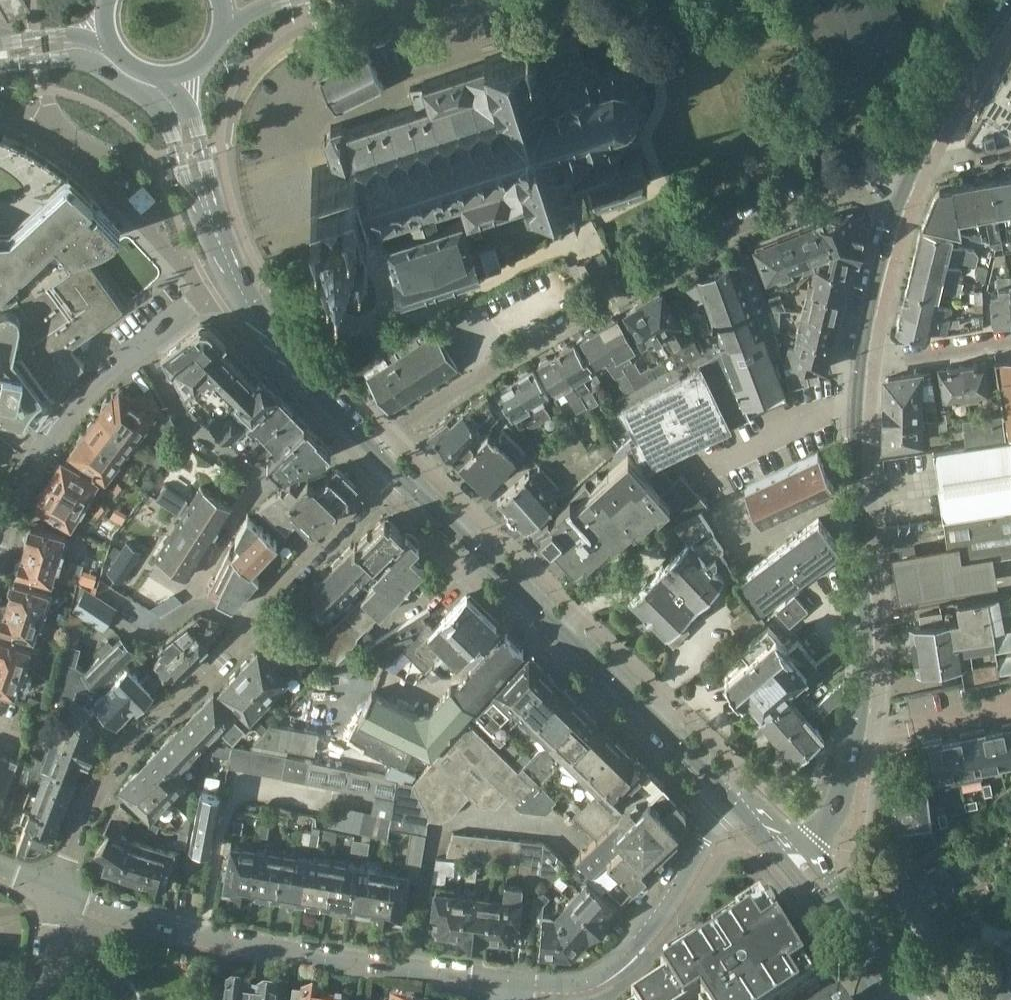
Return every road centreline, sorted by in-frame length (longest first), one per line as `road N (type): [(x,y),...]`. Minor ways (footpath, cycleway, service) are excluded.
road 1 (residential): [(906,180),(798,193),(366,445)]
road 2 (residential): [(56,912),(80,810),(123,752),(223,661),(288,578),(397,474)]
road 3 (residential): [(507,985),(335,969),(56,912)]
road 4 (secondary): [(397,474),(723,789)]
road 5 (secondary): [(0,65),(82,61),(155,102),(207,232),(240,279)]
road 6 (secondary): [(860,731),(867,660),(861,373)]
road 7 (residential): [(723,789),(673,899),(619,961),(583,982),(507,985)]
road 8 (residential): [(366,445),(269,483),(179,416),(140,347)]
road 9 (residential): [(208,294),(73,157),(0,115)]
road 10 (residential): [(0,551),(40,452),(81,395),(140,347)]
road 11 (secondary): [(168,77),(195,122),(240,279)]
road 12 (secondary): [(240,279),(271,330),(366,445)]
road 13 (secondary): [(906,180),(1010,10)]
road 14 (secondary): [(861,373),(906,180)]
road 15 (secondary): [(791,856),(909,999)]
road 16 (residential): [(1010,339),(861,373)]
road 17 (residential): [(860,731),(1010,702)]
road 18 (secondary): [(791,856),(815,838),(860,731)]

